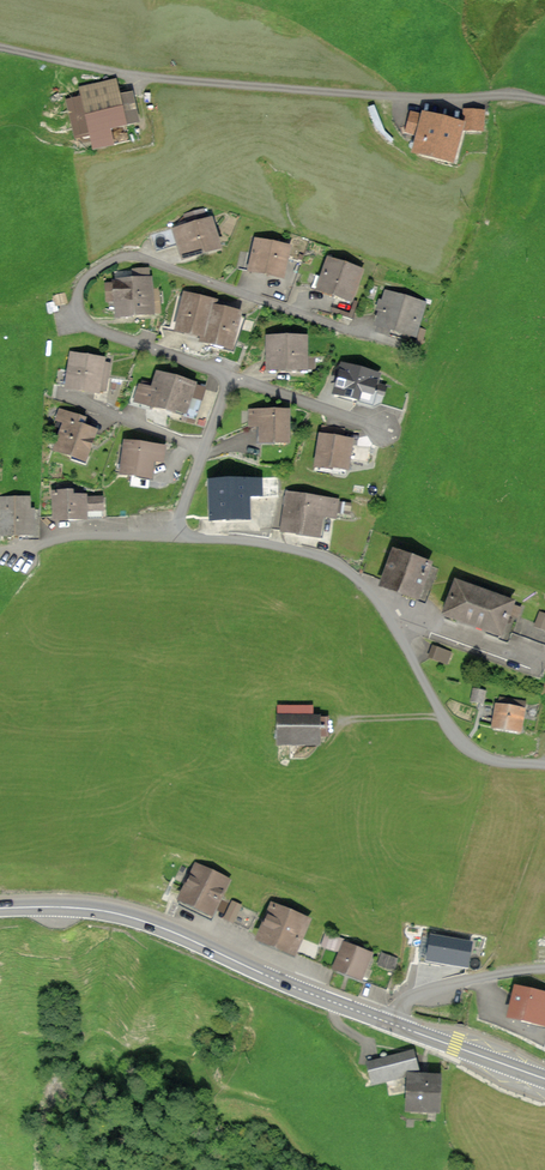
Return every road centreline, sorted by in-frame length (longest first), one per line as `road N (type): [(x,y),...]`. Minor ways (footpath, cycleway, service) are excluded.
road 1 (track): [(544,102),(141,76),(0,47)]
road 2 (residential): [(373,337),(136,256),(108,262),(84,281),(79,311),(99,331),(229,377)]
road 3 (residential): [(544,765),(488,759),(464,744),(375,597),(346,569),(307,552),(181,531)]
road 4 (primary): [(0,908),(85,908),(131,917),(393,1024)]
road 5 (residential): [(393,1024),(407,1001),(429,991),(544,969)]
road 6 (residential): [(181,531),(74,531),(18,555)]
road 7 (residential): [(229,377),(385,431)]
road 8 (residential): [(229,377),(179,516),(181,531)]
road 9 (primary): [(393,1024),(544,1079)]

